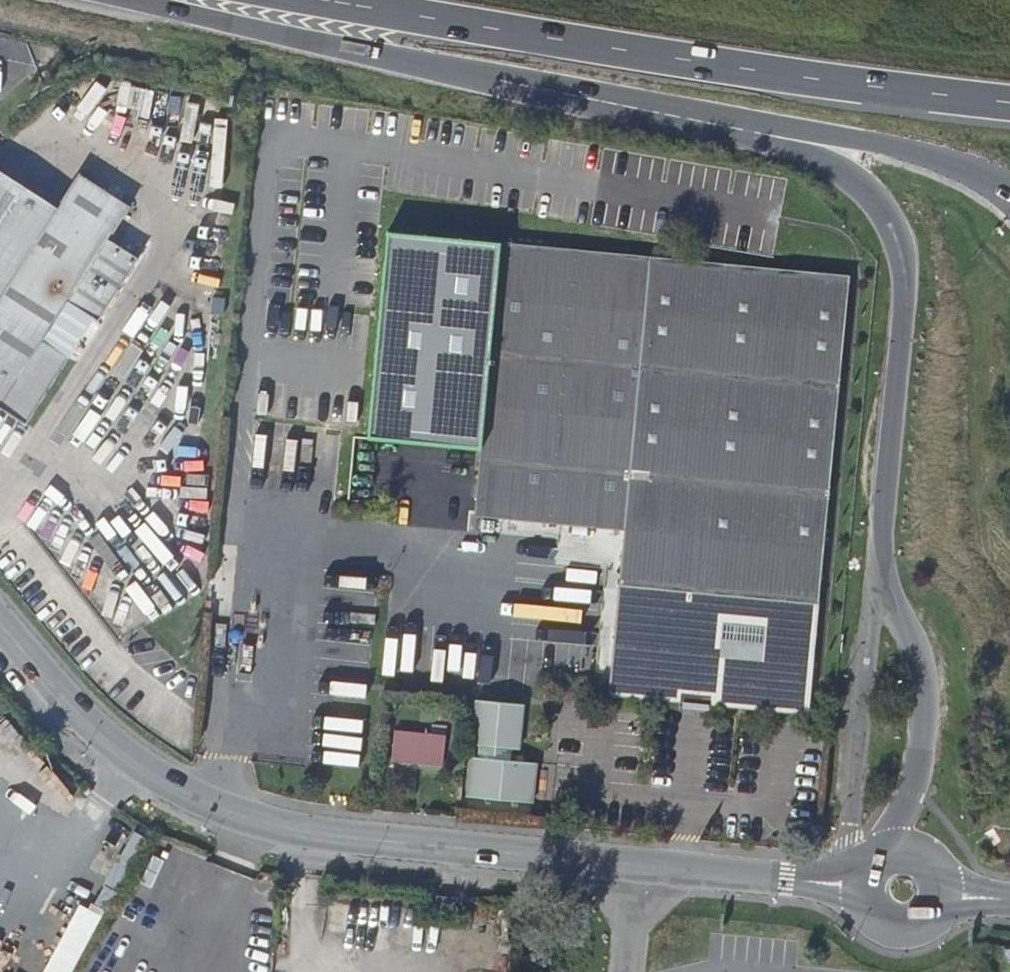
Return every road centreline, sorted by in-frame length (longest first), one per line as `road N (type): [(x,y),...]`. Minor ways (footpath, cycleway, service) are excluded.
road 1 (unclassified): [(612,103),(842,171),(876,202),(894,241),(901,282),(876,554),(923,694),(920,762),(886,851)]
road 2 (unclassified): [(0,619),(77,705),(177,785),(257,821),(341,843),(811,883)]
road 3 (trunk): [(302,0),(746,73),(1009,102)]
road 4 (trunk): [(132,0),(612,103)]
road 5 (trunk): [(612,103),(861,141),(976,170),(1005,191)]

